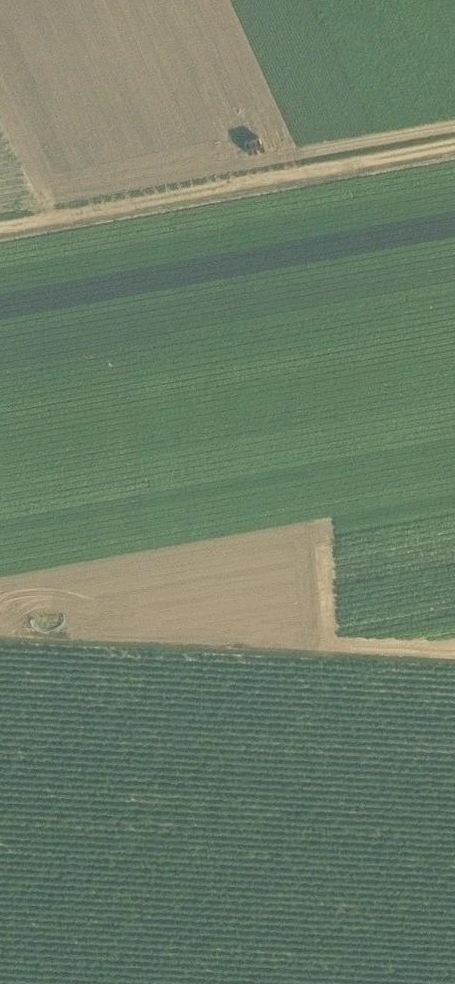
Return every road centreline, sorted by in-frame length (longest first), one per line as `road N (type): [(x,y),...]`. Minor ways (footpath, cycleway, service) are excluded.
road 1 (track): [(0,229),(454,145)]

